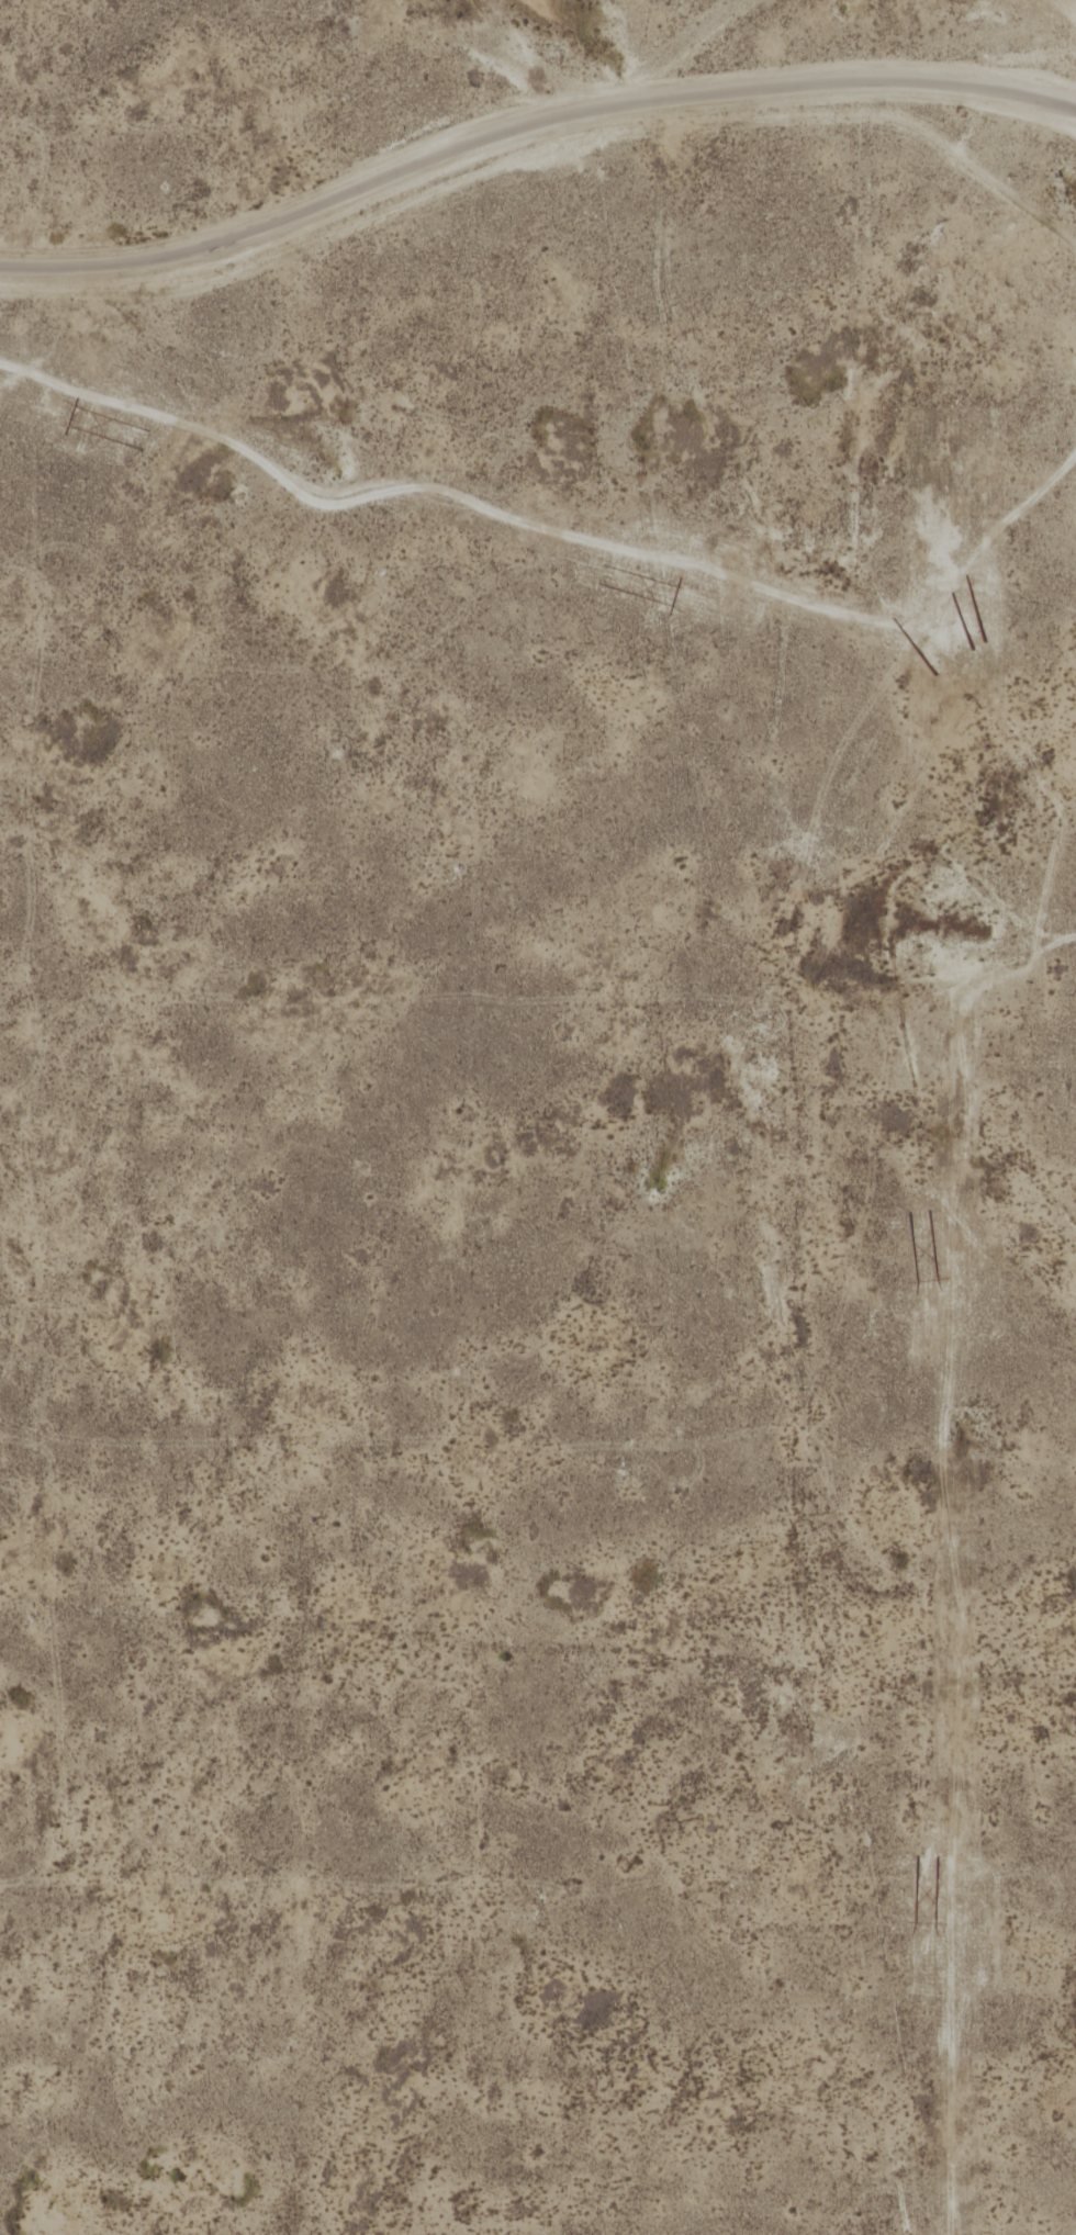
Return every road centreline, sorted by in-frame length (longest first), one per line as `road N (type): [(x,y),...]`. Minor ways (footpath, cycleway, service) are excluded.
road 1 (residential): [(1075,112),(1011,93),(899,78),(556,113),(429,156),(217,246),(121,265),(0,267)]

